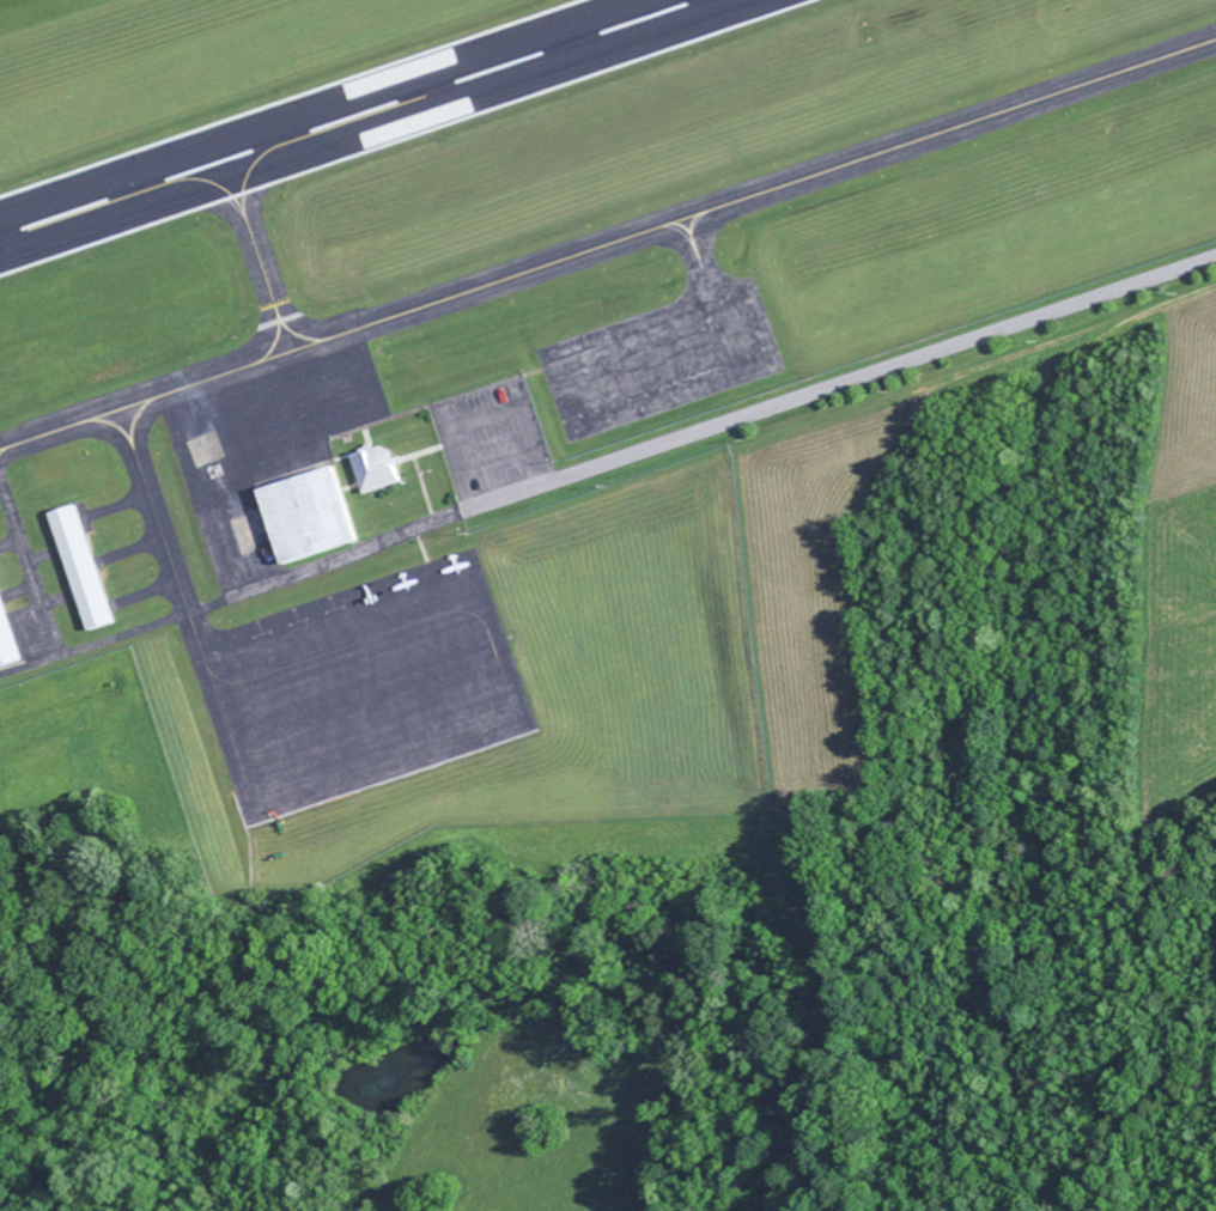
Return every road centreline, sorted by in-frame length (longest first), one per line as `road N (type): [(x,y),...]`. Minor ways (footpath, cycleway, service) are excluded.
road 1 (residential): [(481,506),(1215,258)]

